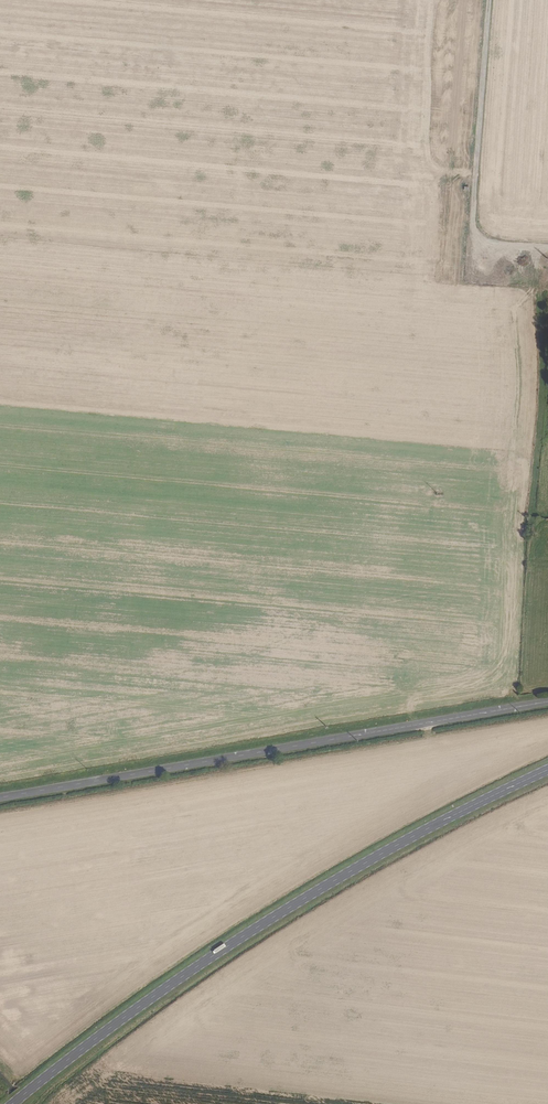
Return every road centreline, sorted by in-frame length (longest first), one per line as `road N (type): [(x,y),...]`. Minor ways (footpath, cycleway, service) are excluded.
road 1 (primary): [(12,1103),(258,927),(547,769)]
road 2 (tertiary): [(0,798),(547,701)]
road 3 (track): [(547,252),(496,248),(475,225),(491,0)]

